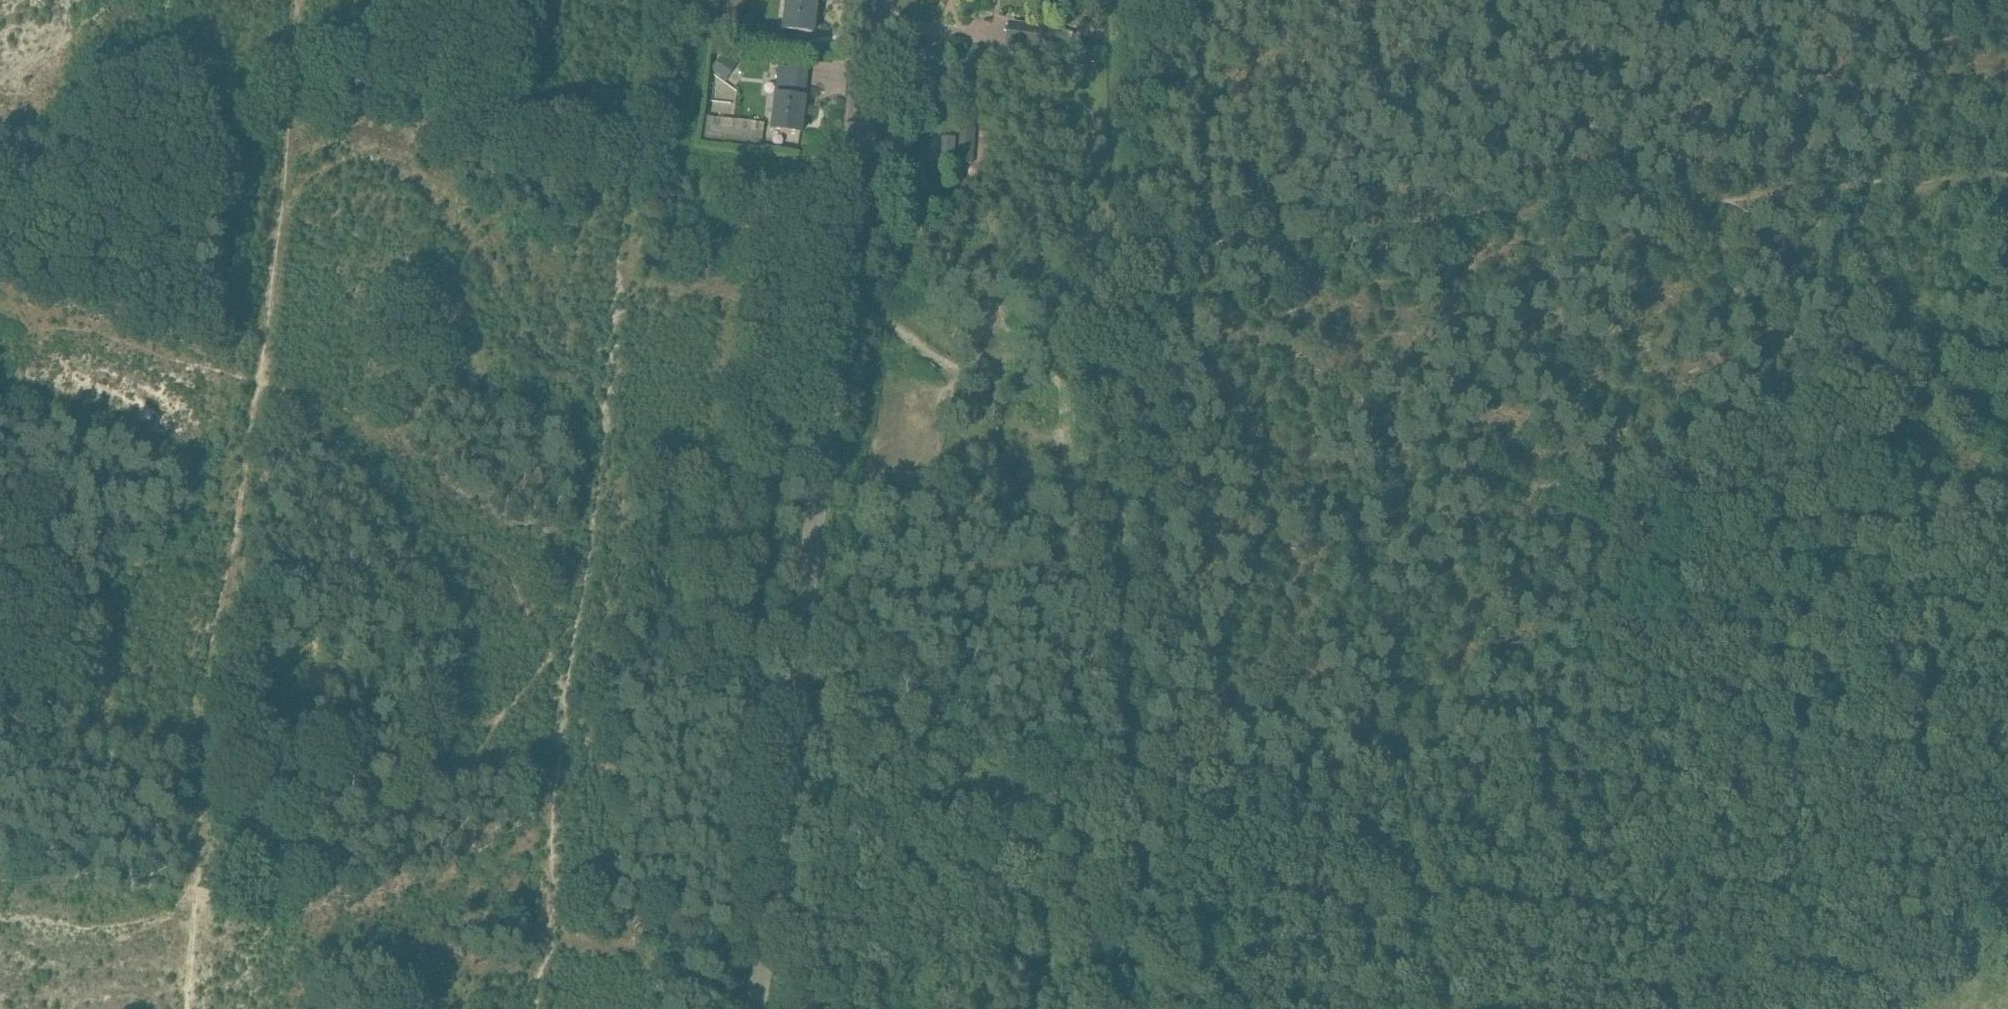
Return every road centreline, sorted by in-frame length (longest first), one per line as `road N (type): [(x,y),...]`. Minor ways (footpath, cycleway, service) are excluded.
road 1 (unclassified): [(757,1008),(877,0)]

